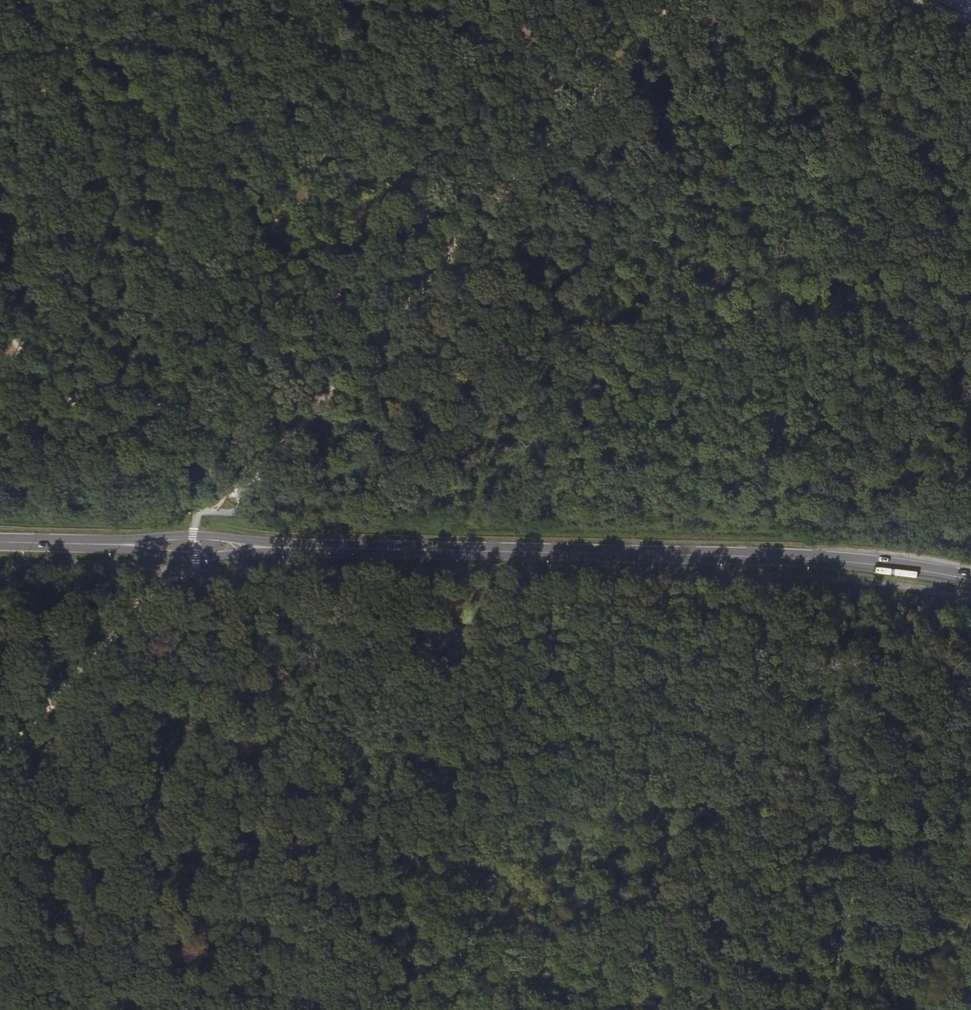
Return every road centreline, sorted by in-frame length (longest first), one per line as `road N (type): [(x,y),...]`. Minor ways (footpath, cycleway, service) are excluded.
road 1 (track): [(673,0),(272,459),(194,518),(196,557),(0,766)]
road 2 (secondary): [(970,577),(828,559),(304,548)]
road 3 (secondary): [(304,548),(191,535),(81,544)]
road 4 (secondary): [(81,544),(196,557),(304,548)]

